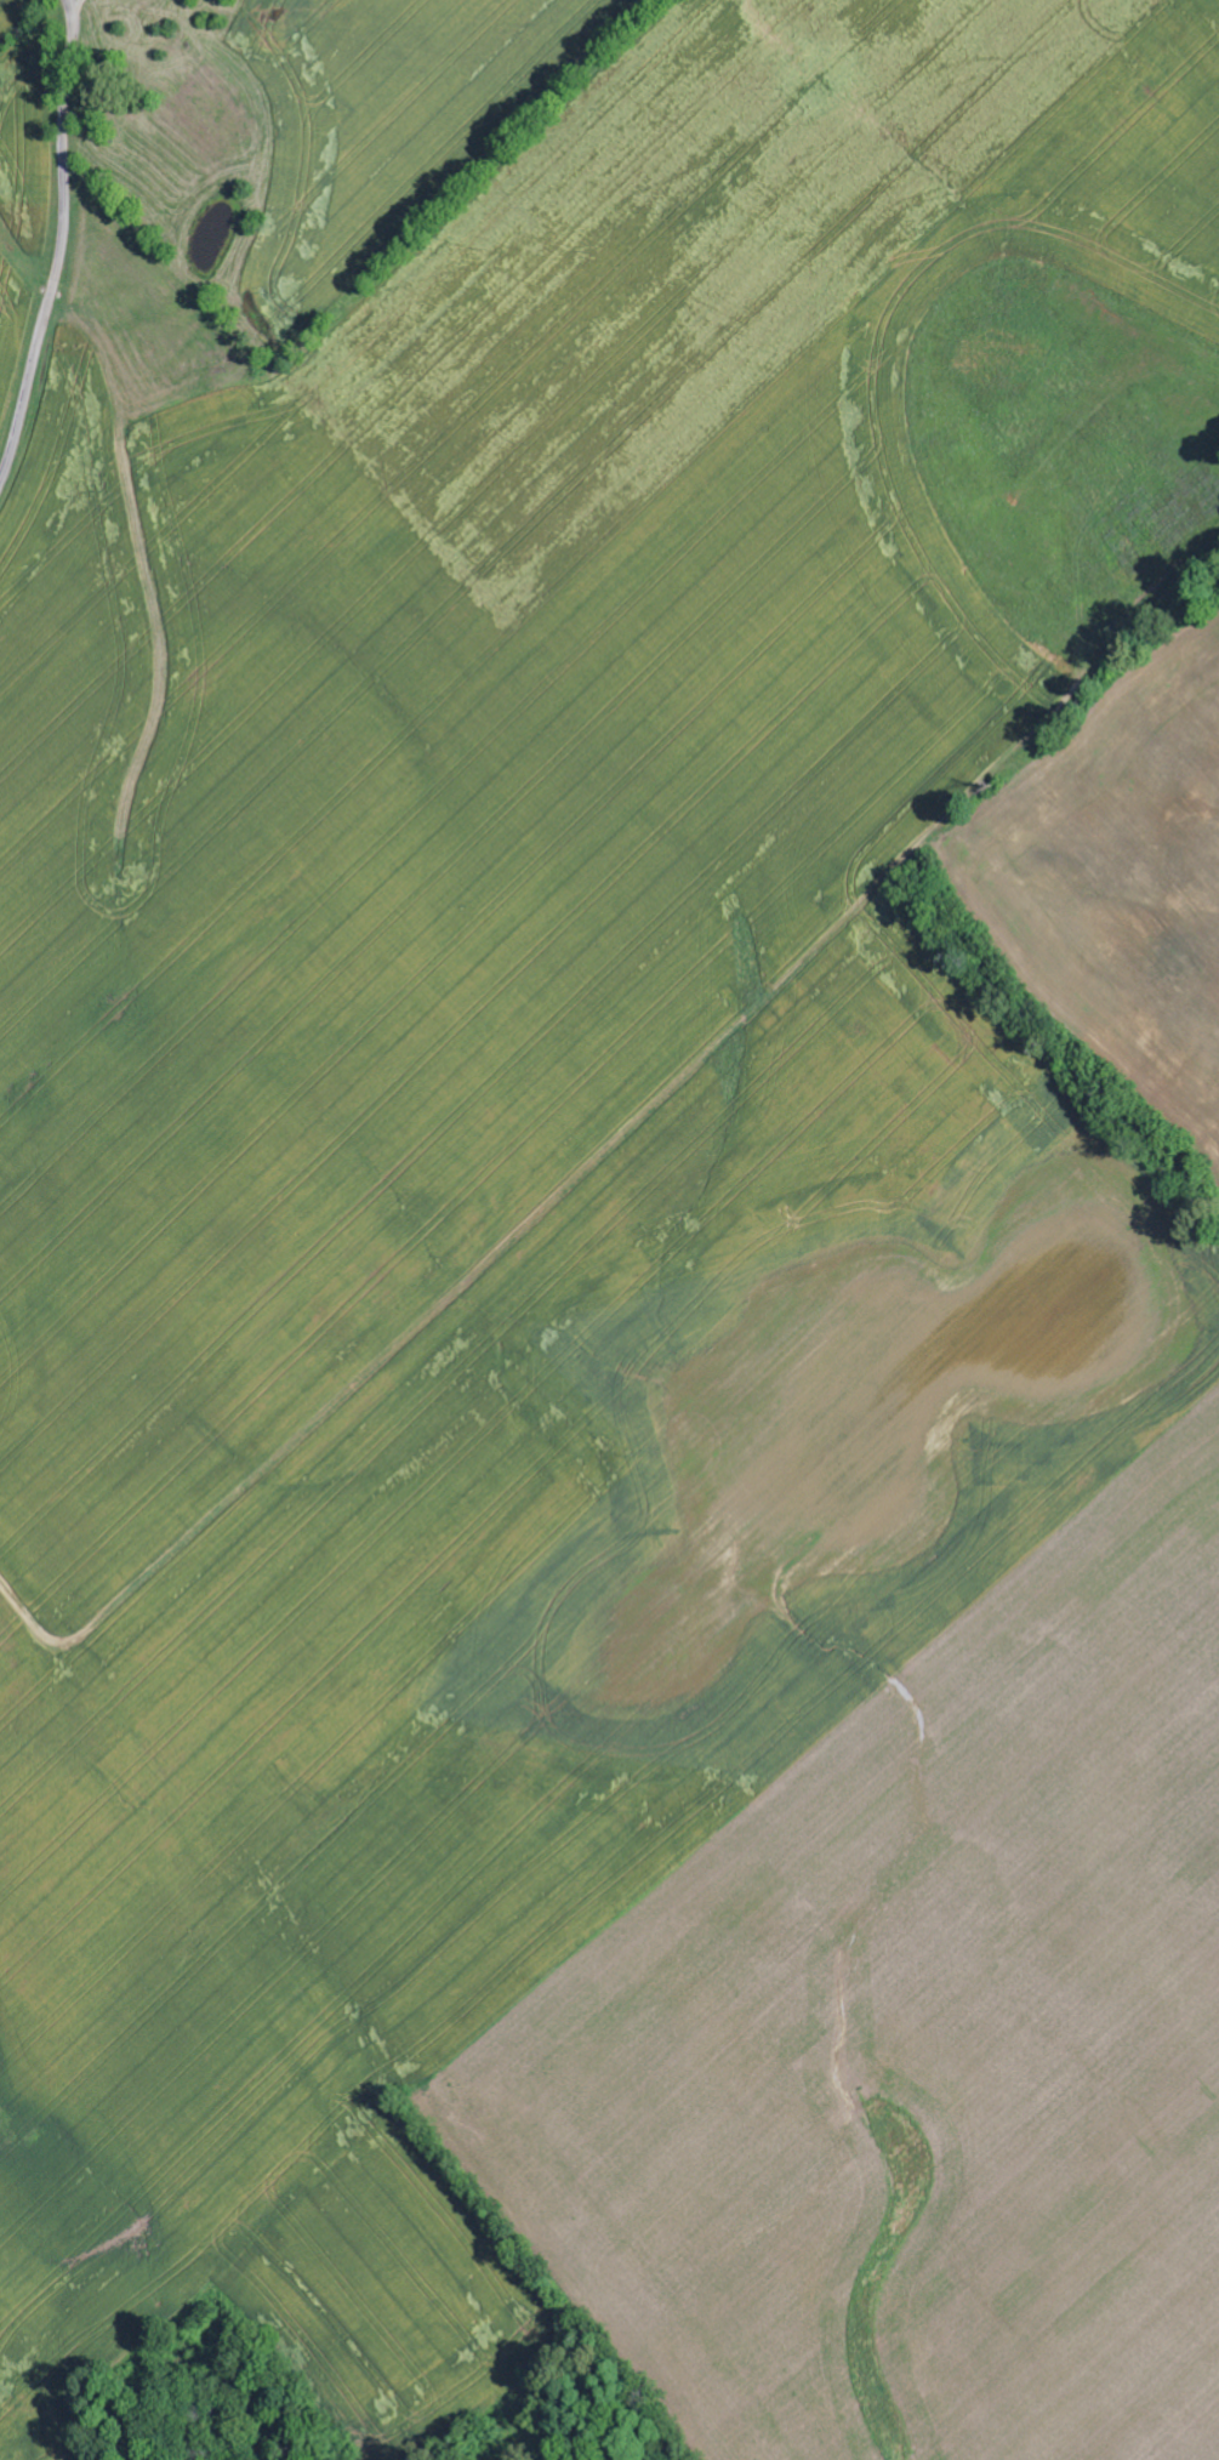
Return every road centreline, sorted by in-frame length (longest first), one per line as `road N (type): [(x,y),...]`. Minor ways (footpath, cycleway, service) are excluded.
road 1 (residential): [(0,478),(62,224),(70,34),(62,0)]

